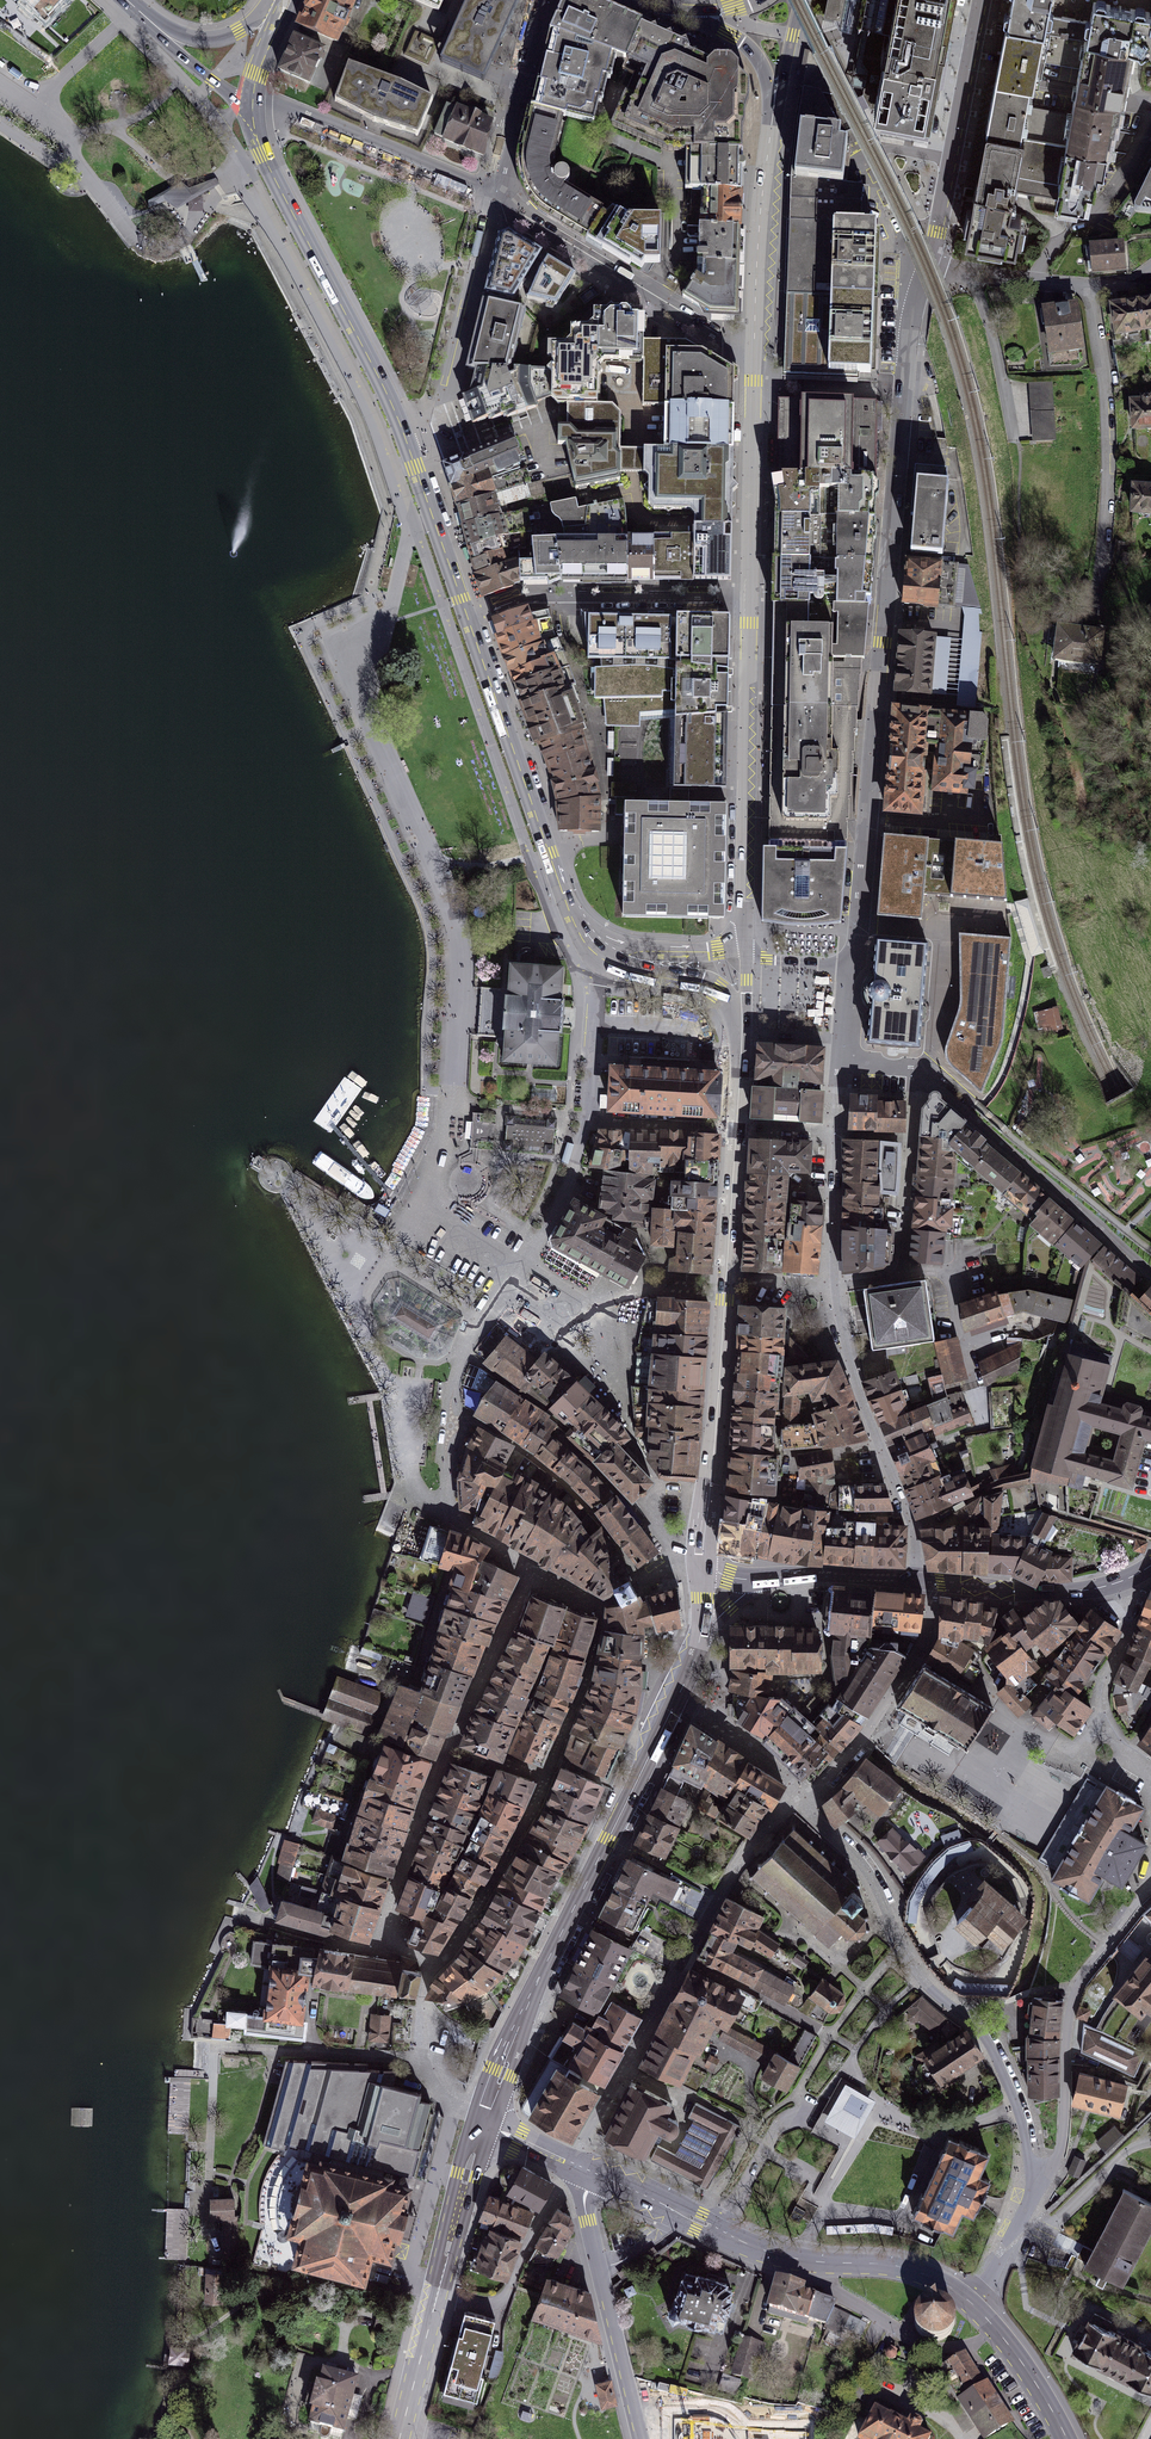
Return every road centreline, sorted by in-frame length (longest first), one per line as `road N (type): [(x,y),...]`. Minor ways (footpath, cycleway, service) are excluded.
road 1 (residential): [(930,265),(908,342),(857,952),(847,966)]
road 2 (residential): [(533,1571),(451,1511),(453,1408),(461,1353),(561,1193),(589,1118)]
road 3 (primary): [(486,2121),(545,1966),(679,1697)]
road 4 (residential): [(803,1801),(869,1874),(921,1978),(990,2045),(1013,2090),(1033,2177)]
road 5 (residential): [(974,2305),(904,2268),(761,2250),(595,2173)]
road 6 (primary): [(253,112),(263,155),(405,437)]
road 7 (primary): [(745,935),(751,597)]
road 8 (residential): [(1150,1891),(1078,1987),(1062,2148),(1033,2177)]
road 9 (residential): [(1088,286),(1105,382),(1098,600)]
road 10 (residential): [(917,1069),(1150,1274)]
road 11 (residential): [(547,1776),(586,1682),(602,1605),(681,1571),(702,1571)]
road 12 (residential): [(751,597),(528,597),(468,619)]
road 13 (primary): [(468,619),(561,887)]
road 14 (residential): [(595,2173),(584,2200),(587,2220),(641,2438)]
road 15 (residential): [(981,0),(930,265)]
road 16 (residential): [(253,91),(494,202)]
road 17 (residential): [(933,1583),(926,1642),(873,1724),(803,1801)]
road 18 (residential): [(494,202),(439,416),(405,437)]
road 19 (primary): [(751,597),(754,355)]
road 20 (residential): [(685,1960),(574,2164)]
road 21 (residential): [(1150,1774),(1101,1714),(1102,1691),(1147,1569)]
road 22 (residential): [(429,1972),(507,1856),(547,1776)]
road 23 (residential): [(574,2164),(532,2230),(506,2296),(488,2305),(437,2295)]
road 24 (primary): [(754,355),(770,136)]
road 25 (secondary): [(933,1583),(1087,1590),(1147,1569)]
road 26 (primary): [(561,887),(606,945),(701,952),(745,935)]
road 27 (residential): [(446,1748),(383,1927),(390,1947)]
road 28 (primary): [(710,1490),(725,1280)]
road 29 (residential): [(494,202),(545,0)]
road 30 (residential): [(878,1444),(792,1453),(781,1498),(710,1490)]
road 31 (residential): [(803,1801),(758,1836),(685,1960)]
road 32 (residential): [(533,1571),(446,1748)]
road 33 (residential): [(913,1138),(896,1267),(832,1283)]
road 34 (primary): [(604,963),(717,991),(730,1010),(741,1065)]
road 35 (primary): [(405,437),(468,619)]
road 36 (residential): [(494,202),(651,299)]
road 37 (primary): [(770,136),(768,85),(754,52),(672,5)]
road 38 (primary): [(437,2295),(486,2121)]
road 39 (residential): [(486,2121),(446,2091),(426,2059),(429,1972)]
road 40 (residential): [(832,1136),(847,966)]
road 41 (residential): [(878,1444),(838,1332),(832,1283)]
road 42 (residential): [(679,1697),(795,1784),(803,1801)]
road 43 (residential): [(685,1960),(829,2036)]
road 44 (residential): [(1067,2438),(1023,2365),(974,2305)]
road 45 (residential): [(930,265),(1088,286)]
road 46 (primary): [(135,8),(153,32),(253,112)]
road 47 (primary): [(269,0),(251,24),(210,40),(178,33),(135,8)]
road 48 (residential): [(589,1118),(604,963)]
road 49 (primary): [(725,1280),(737,1126)]
road 50 (residential): [(737,1126),(589,1118)]
road 51 (primary): [(400,2438),(437,2295)]
road 52 (residential): [(832,1283),(832,1136)]
road 53 (residential): [(914,1581),(911,1525),(878,1444)]
road 54 (secondary): [(771,1578),(914,1581)]
road 55 (residential): [(1033,2177),(1008,2249),(974,2305)]
road 56 (secondary): [(770,136),(801,0)]

